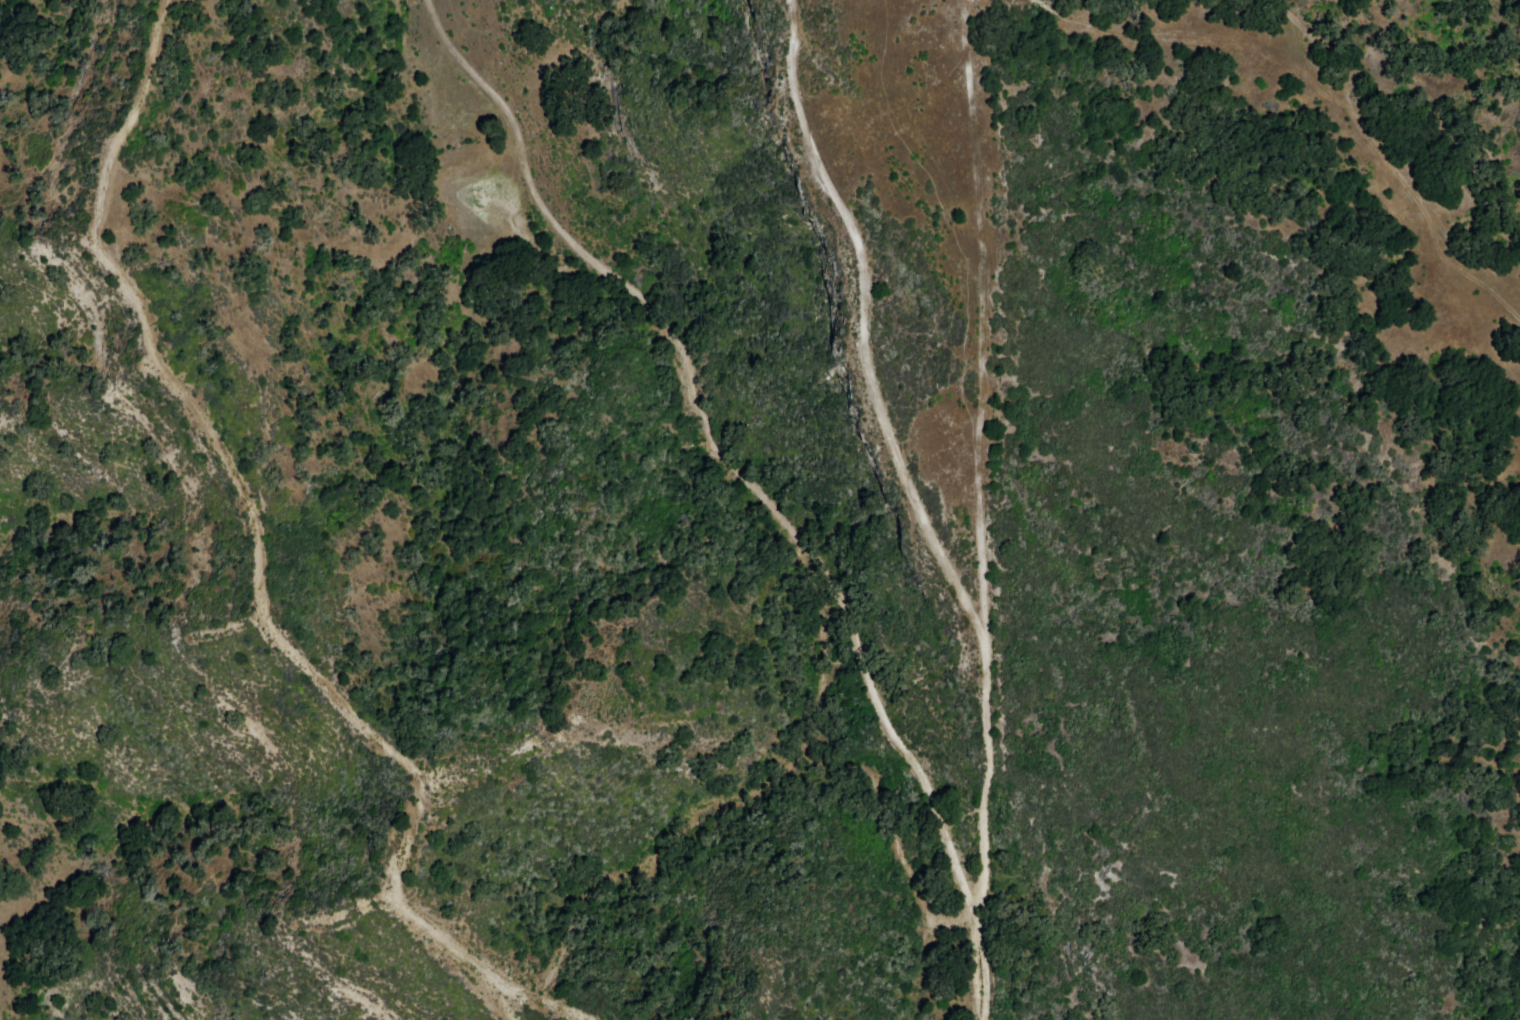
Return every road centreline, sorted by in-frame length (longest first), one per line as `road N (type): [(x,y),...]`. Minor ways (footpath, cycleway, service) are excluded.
road 1 (track): [(1519,329),(1377,155),(1330,63),(1267,0)]

